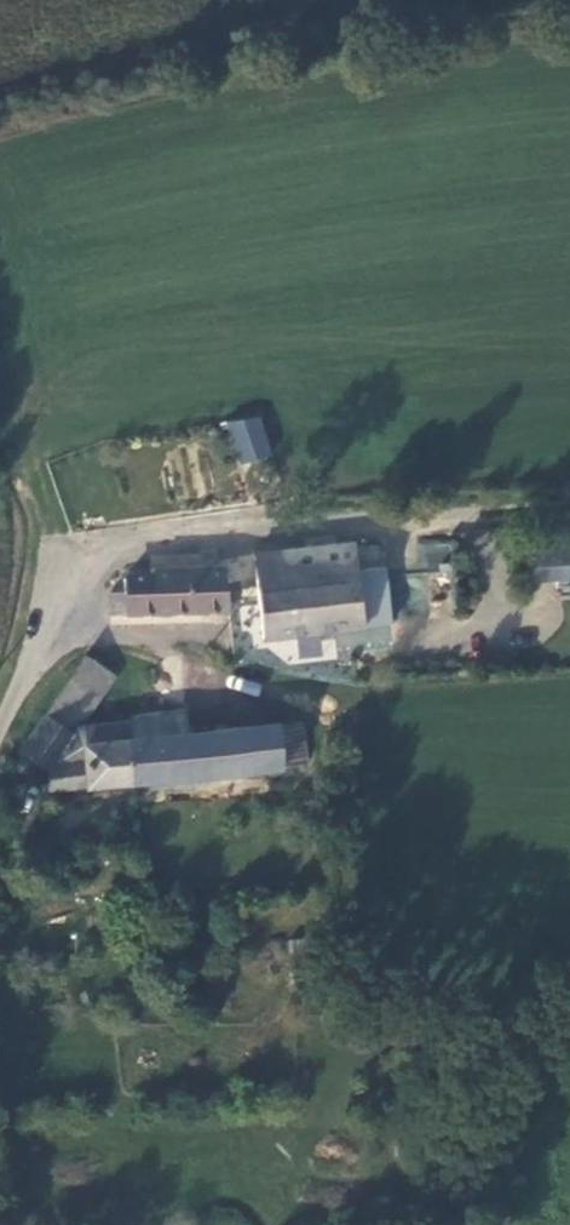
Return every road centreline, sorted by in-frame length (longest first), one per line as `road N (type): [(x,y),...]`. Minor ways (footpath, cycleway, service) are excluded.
road 1 (unclassified): [(271,534),(93,558),(0,727)]

